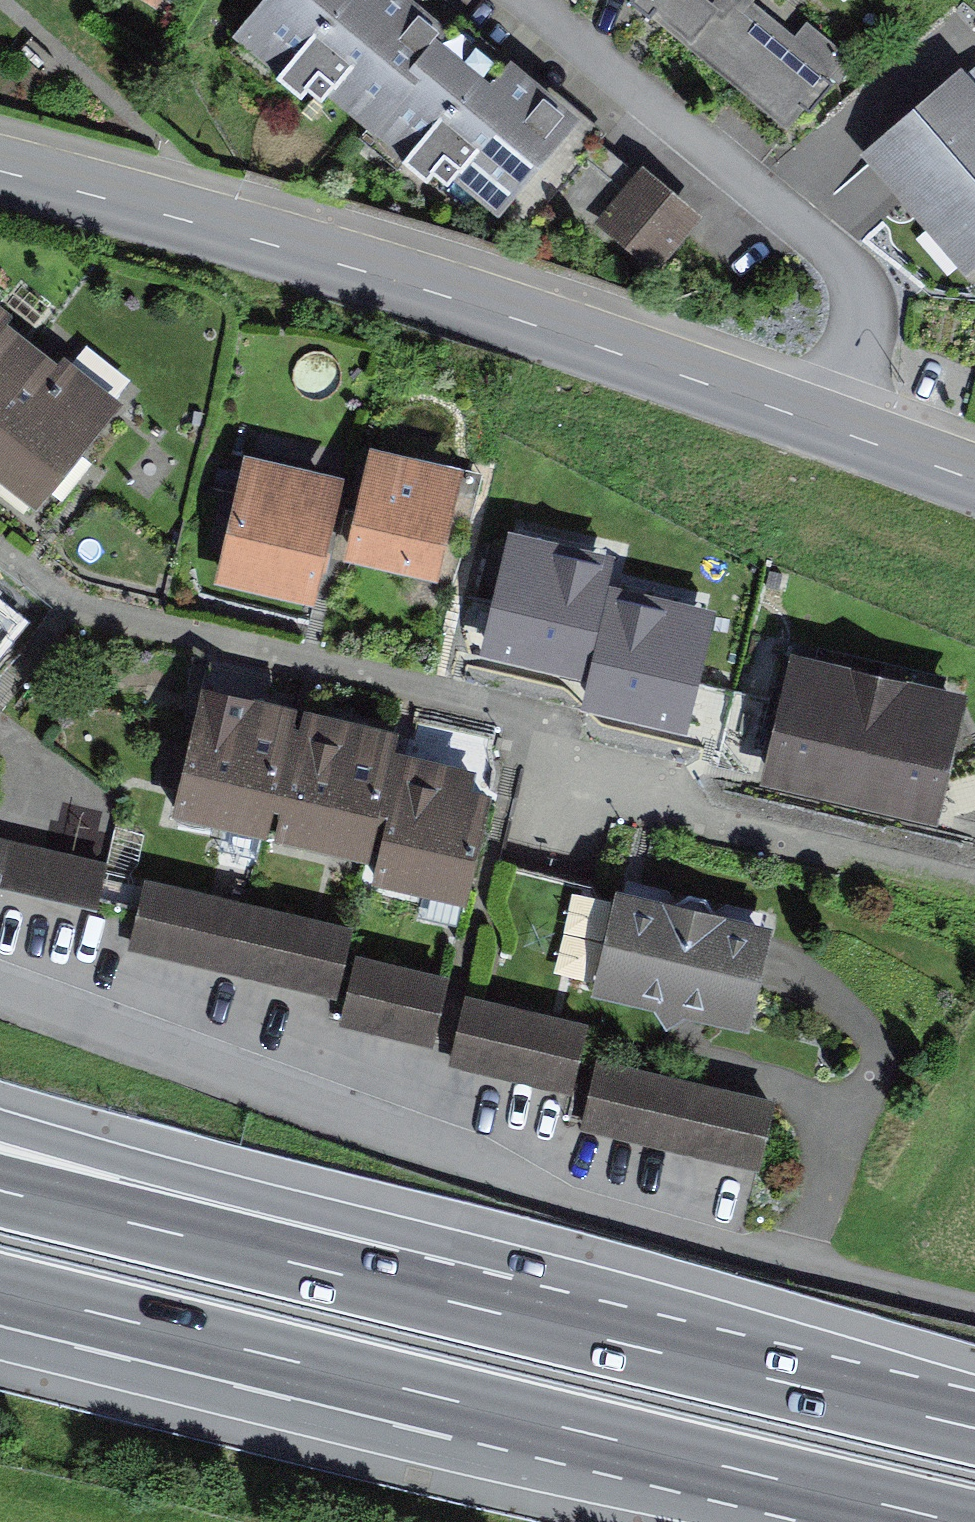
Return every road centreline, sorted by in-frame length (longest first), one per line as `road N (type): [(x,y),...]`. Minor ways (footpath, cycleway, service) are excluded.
road 1 (motorway): [(0,1289),(957,1521)]
road 2 (secondary): [(0,173),(181,219),(814,419)]
road 3 (residential): [(814,419),(857,328),(856,287),(822,244),(529,0)]
road 4 (motorway): [(974,1428),(441,1299)]
road 5 (motorway): [(441,1299),(344,1218),(0,1124)]
road 6 (motorway): [(441,1299),(0,1191)]
road 7 (secondary): [(814,419),(974,478)]

